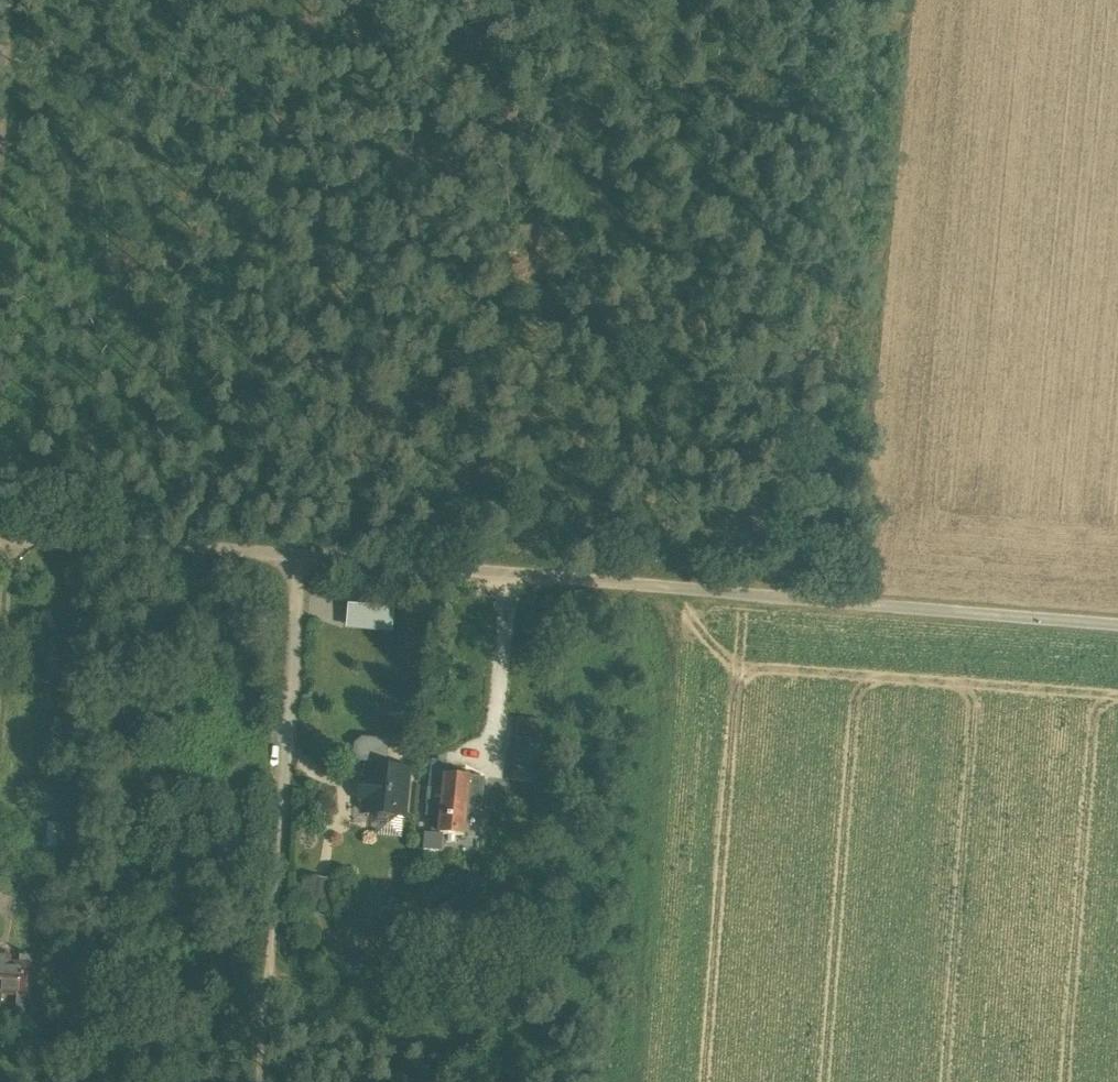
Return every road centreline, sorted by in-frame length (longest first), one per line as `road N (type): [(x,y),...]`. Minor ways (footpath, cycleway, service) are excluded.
road 1 (unclassified): [(1117,625),(0,536)]
road 2 (track): [(298,767),(277,1081)]

